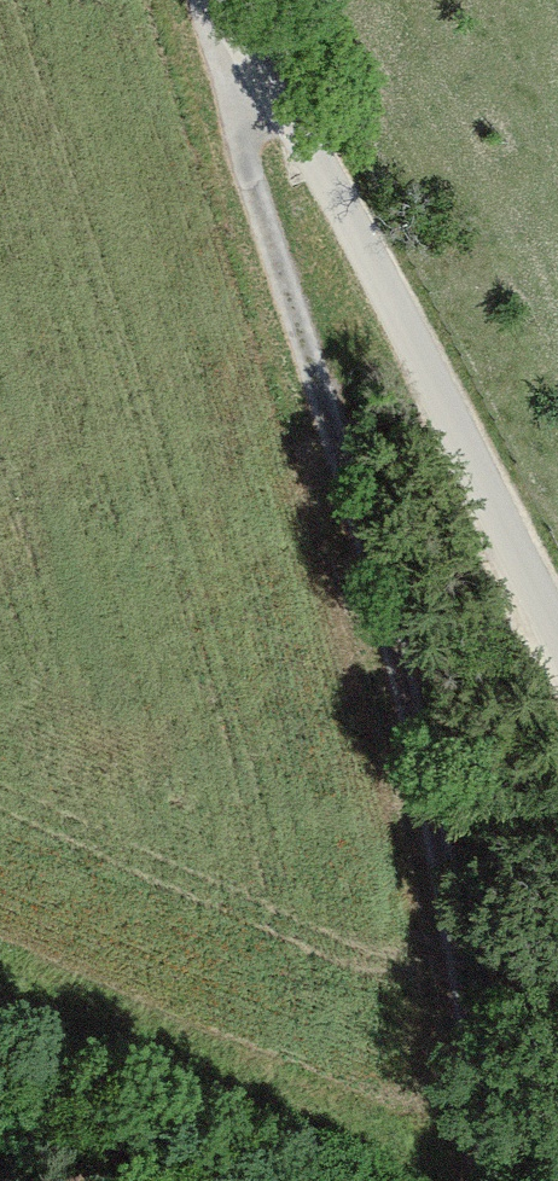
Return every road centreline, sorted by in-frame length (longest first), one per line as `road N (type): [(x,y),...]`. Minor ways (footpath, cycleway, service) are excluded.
road 1 (track): [(216,0),(477,1180)]
road 2 (unclassified): [(557,639),(225,0)]

